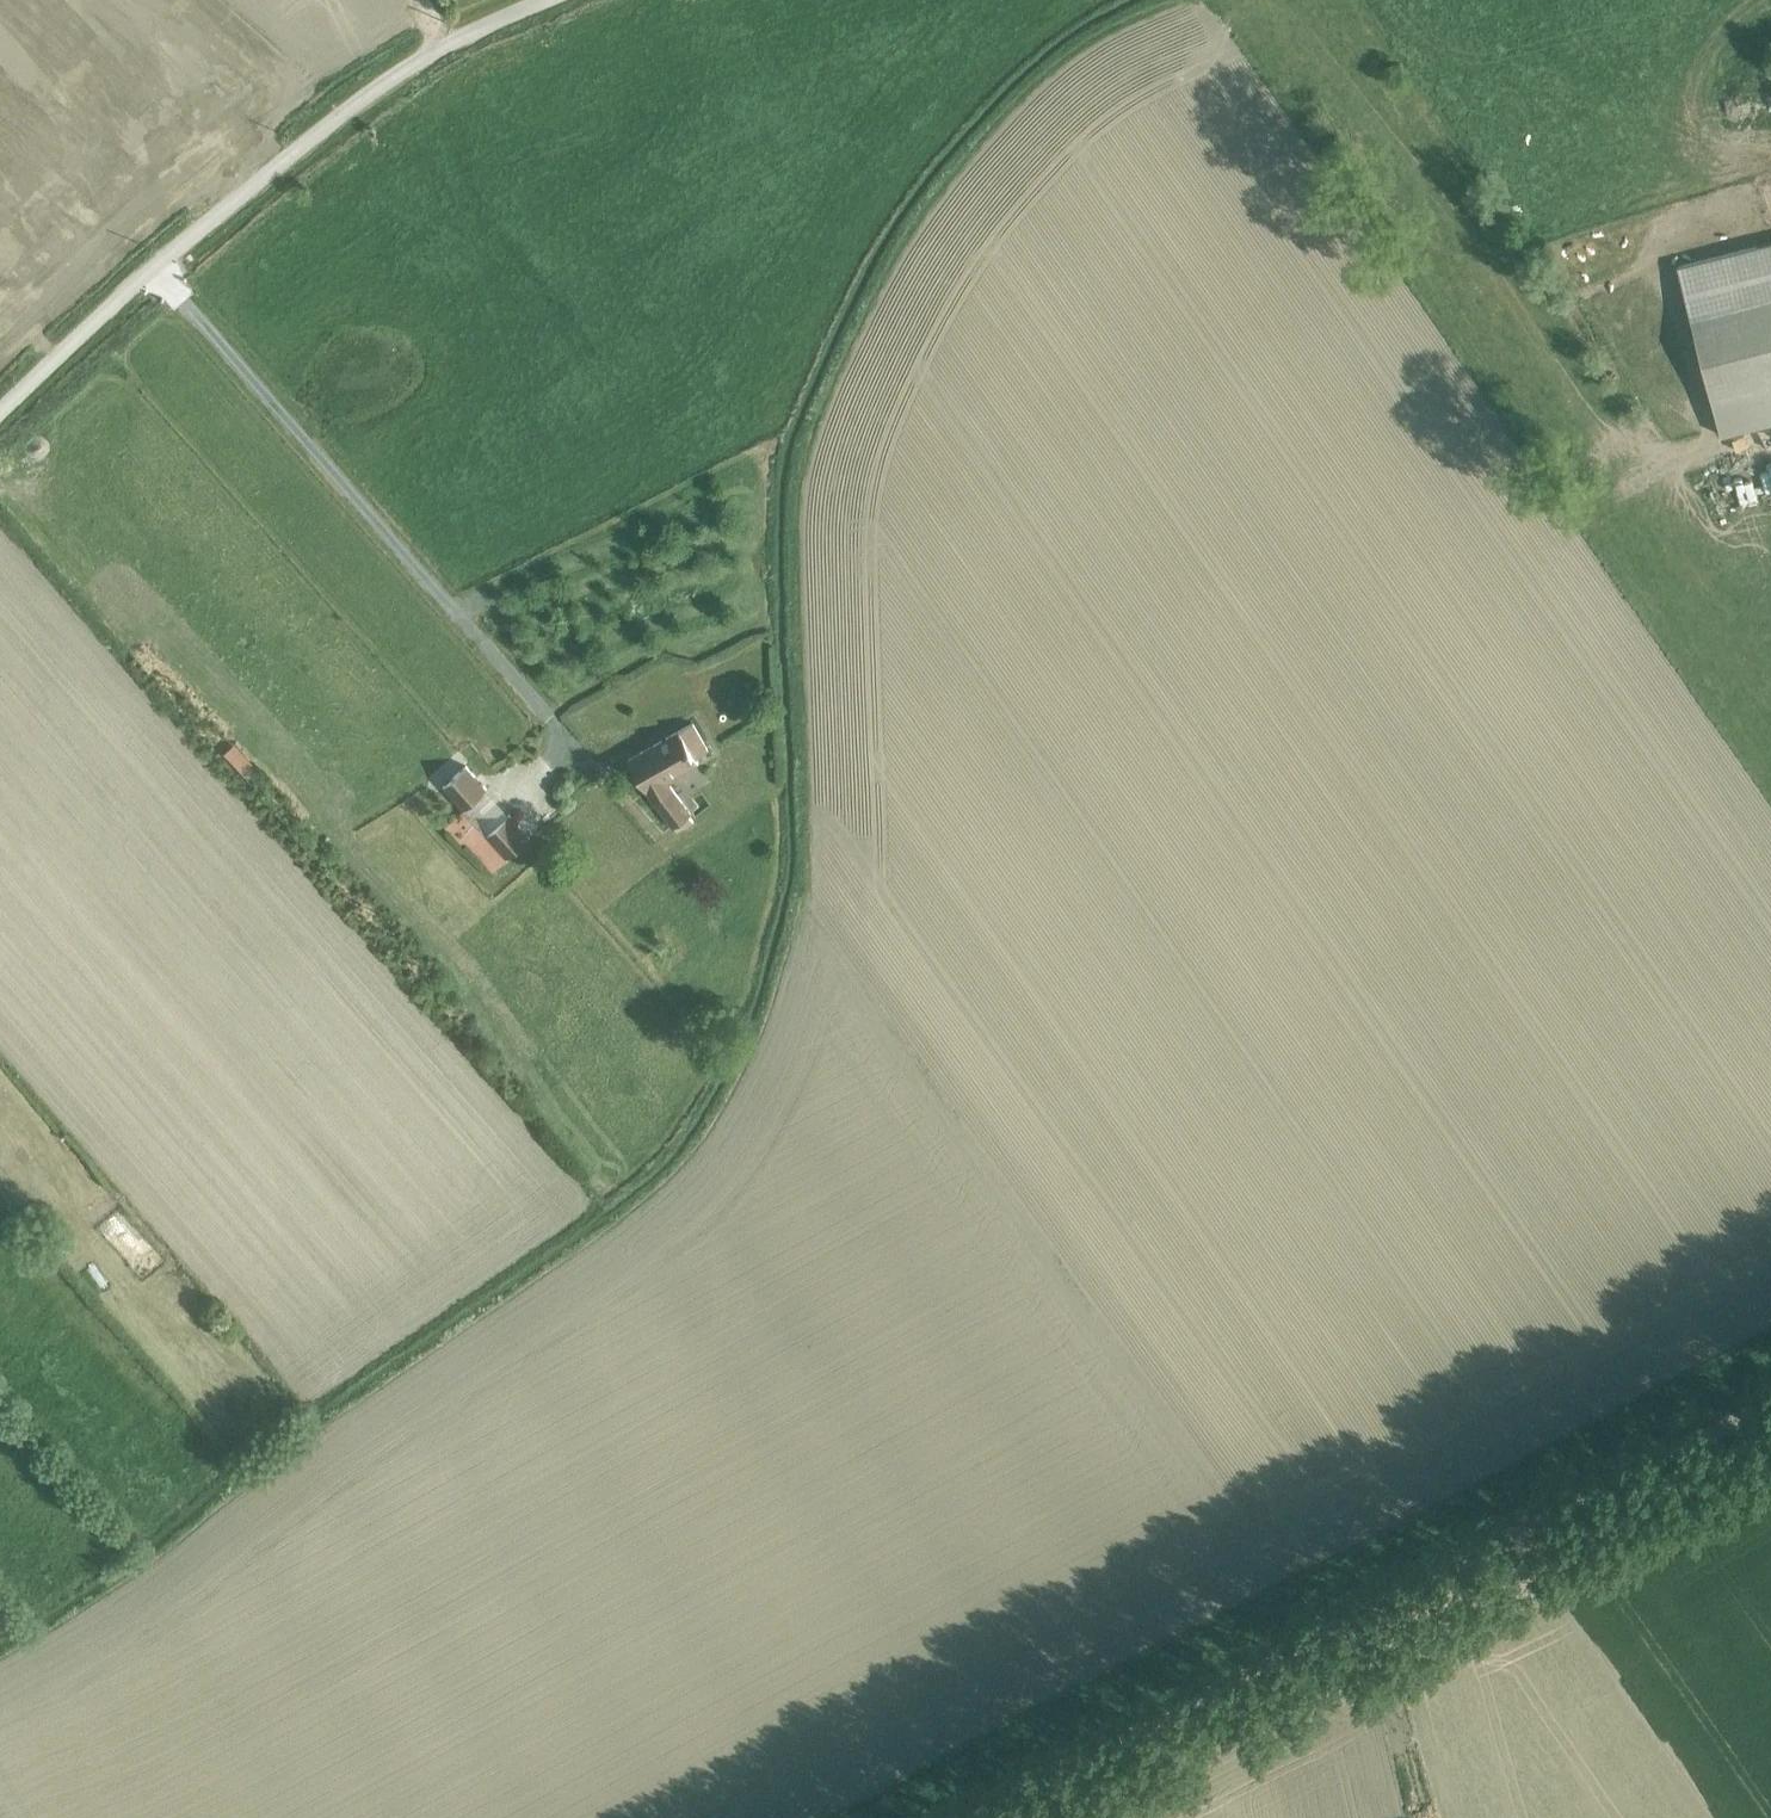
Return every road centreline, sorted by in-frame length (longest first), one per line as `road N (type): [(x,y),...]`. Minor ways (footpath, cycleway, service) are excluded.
road 1 (track): [(1016,1817),(1770,1411)]
road 2 (unclassified): [(538,0),(455,37),(368,93),(152,270),(0,410)]

